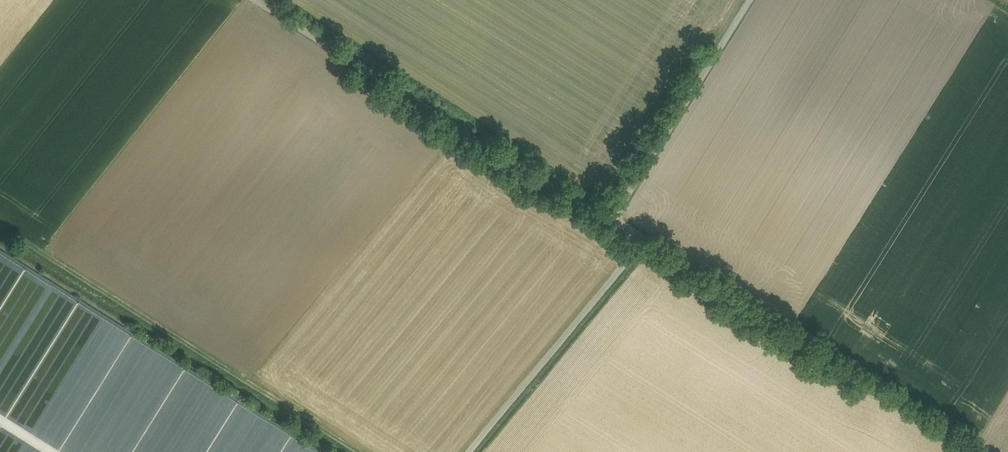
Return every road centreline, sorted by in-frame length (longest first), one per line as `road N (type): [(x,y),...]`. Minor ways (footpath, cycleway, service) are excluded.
road 1 (track): [(0,225),(359,451)]
road 2 (track): [(264,0),(610,220)]
road 3 (unclassified): [(642,242),(978,451)]
road 4 (unclassified): [(747,0),(610,220),(642,242)]
road 5 (unclassified): [(642,242),(464,451)]

